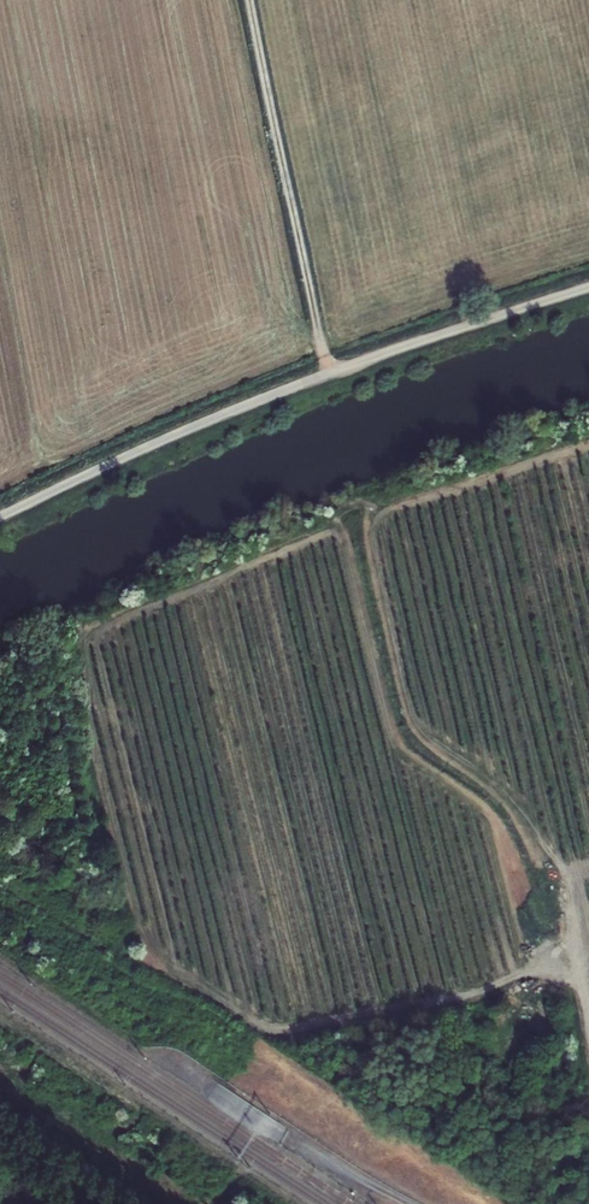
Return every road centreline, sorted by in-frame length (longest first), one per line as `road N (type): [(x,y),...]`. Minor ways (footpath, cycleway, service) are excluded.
road 1 (track): [(573,874),(542,846),(517,807),(414,718),(371,541),(386,511),(588,446)]
road 2 (track): [(332,373),(250,0)]
road 3 (track): [(588,1044),(574,982),(548,970),(278,1028)]
road 4 (track): [(588,870),(573,874),(578,946),(566,975)]

